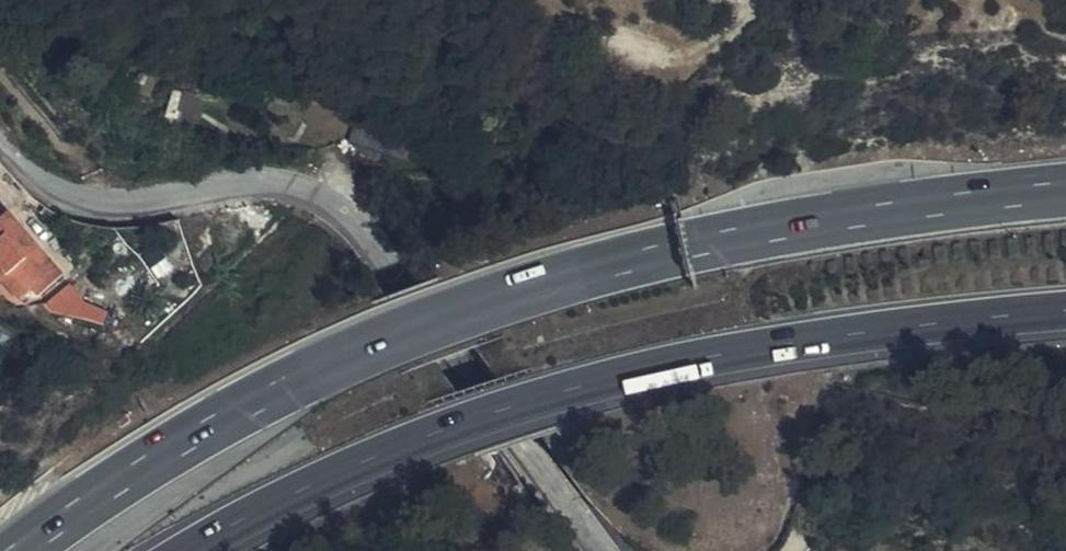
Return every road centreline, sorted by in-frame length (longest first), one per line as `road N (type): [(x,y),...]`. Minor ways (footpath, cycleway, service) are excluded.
road 1 (motorway): [(1065,193),(829,220),(673,249),(493,301),(307,372),(201,428),(20,550)]
road 2 (motorway): [(188,550),(315,483),(621,378),(855,333),(1065,310)]
road 3 (residential): [(0,141),(51,187),(109,209),(282,187),(341,213),(390,263),(588,550)]

